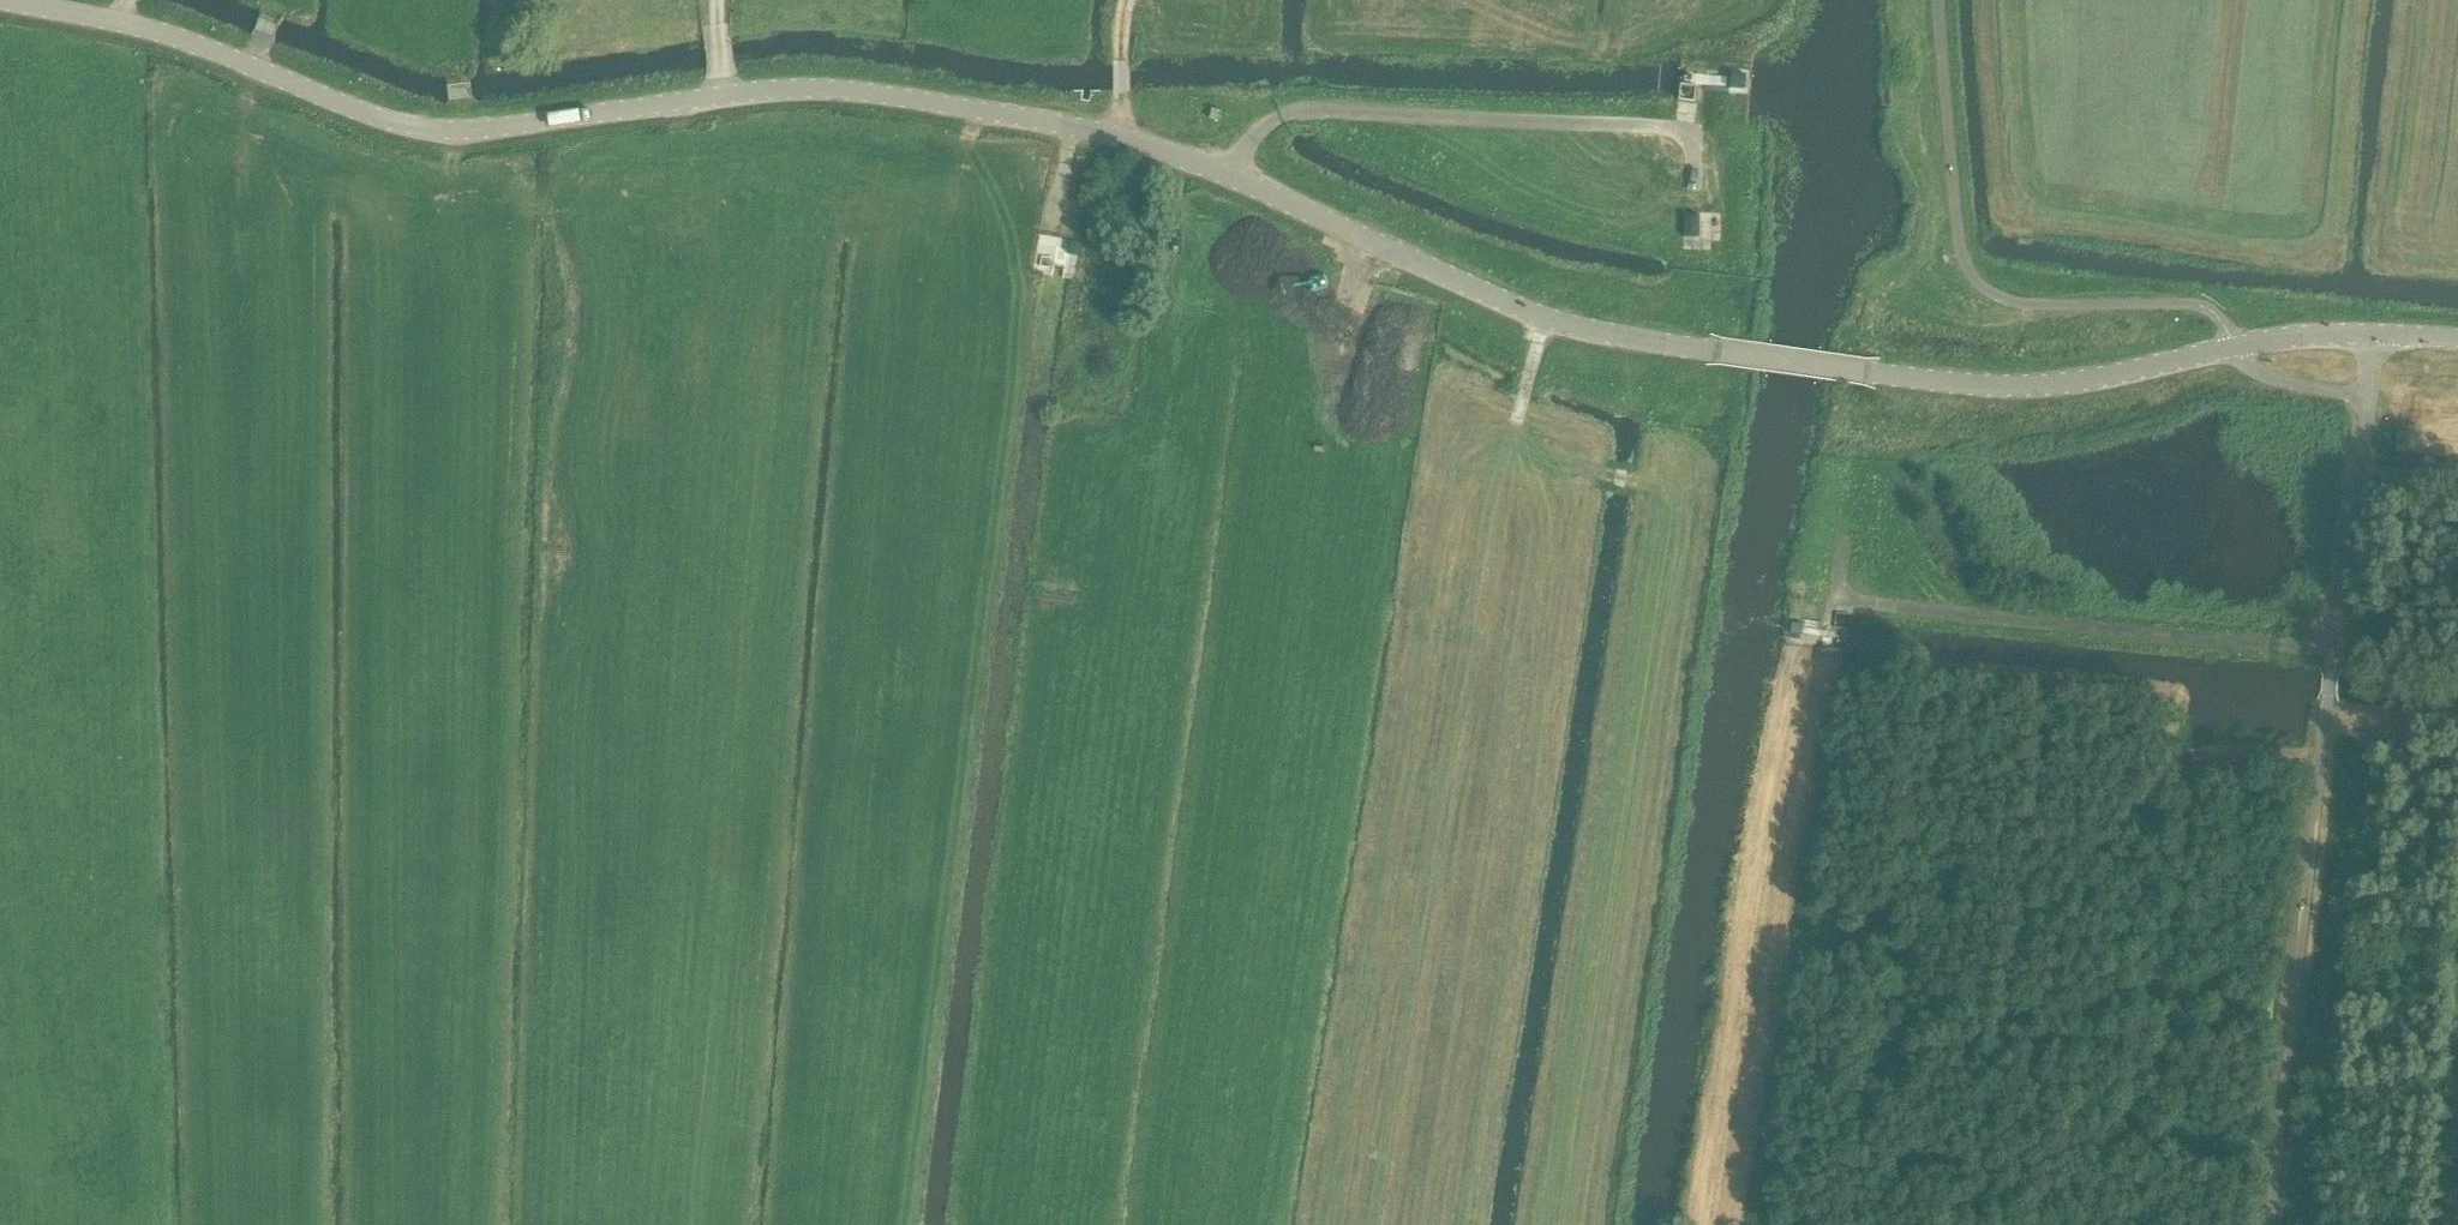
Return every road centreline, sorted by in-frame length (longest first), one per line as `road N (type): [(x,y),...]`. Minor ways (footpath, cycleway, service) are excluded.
road 1 (unclassified): [(1858,373),(1605,340),(1135,138),(849,89),(448,131),(374,118),(123,23),(0,2)]
road 2 (unclassified): [(1858,373),(1961,382),(2104,378),(2236,347),(2374,334)]

